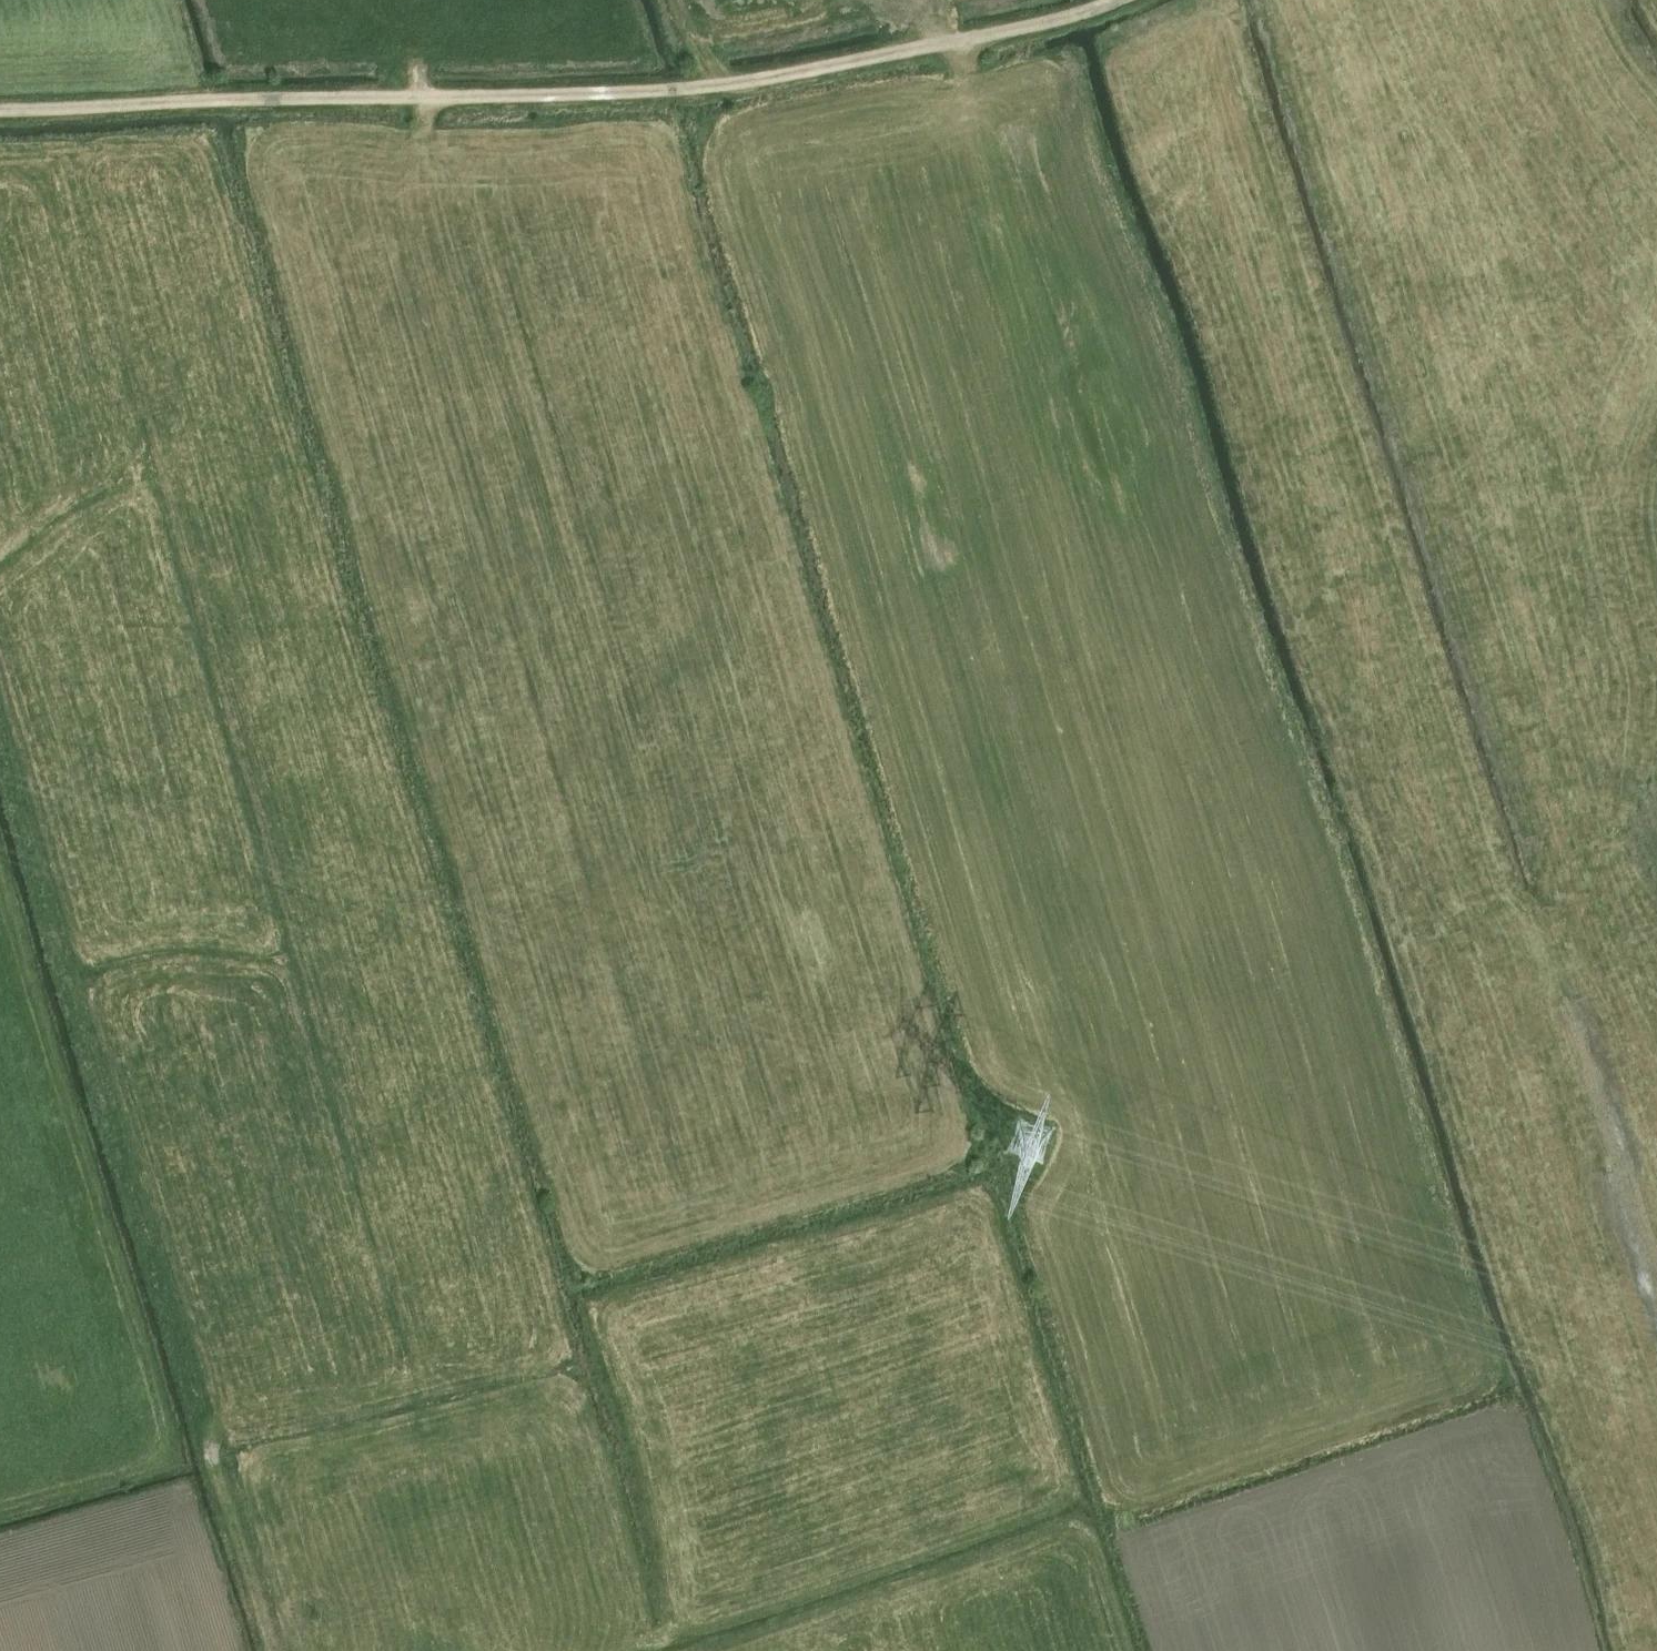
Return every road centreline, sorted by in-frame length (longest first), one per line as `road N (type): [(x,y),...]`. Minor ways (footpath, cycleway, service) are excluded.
road 1 (track): [(0,117),(722,89),(1088,18),(1126,0)]

